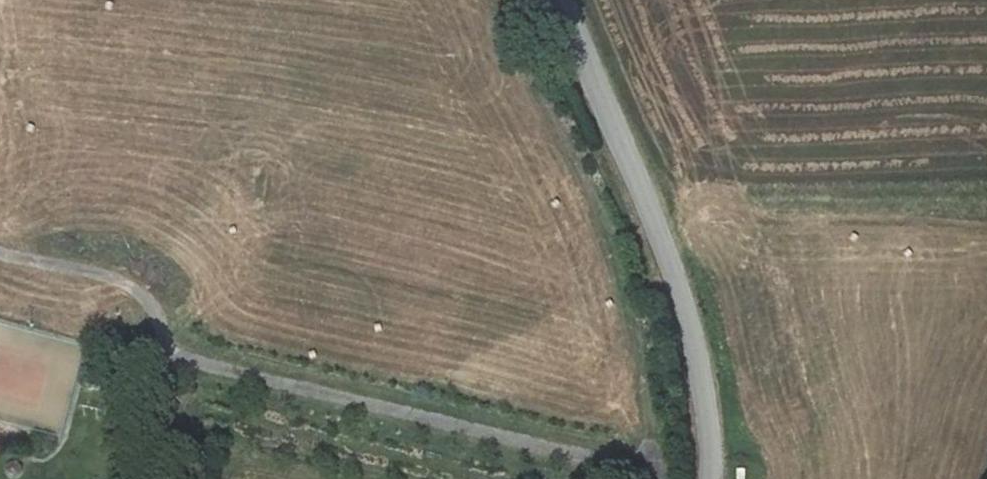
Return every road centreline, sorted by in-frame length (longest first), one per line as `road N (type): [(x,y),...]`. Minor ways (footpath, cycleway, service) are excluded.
road 1 (unclassified): [(564,0),(670,266),(698,362),(709,478)]

